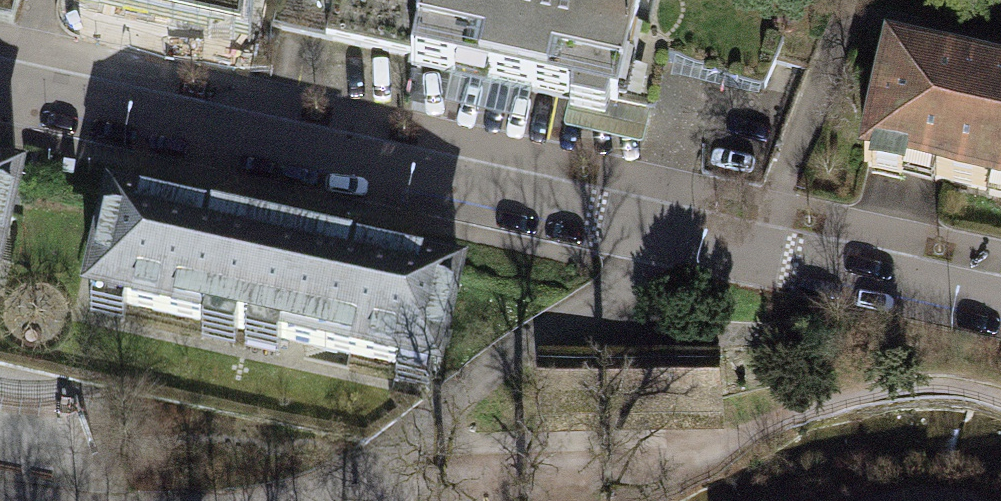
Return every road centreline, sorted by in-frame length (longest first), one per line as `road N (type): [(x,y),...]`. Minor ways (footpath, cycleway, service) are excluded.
road 1 (residential): [(0,85),(650,228)]
road 2 (residential): [(650,228),(637,267),(492,359),(401,433),(371,489)]
road 3 (residential): [(650,228),(1000,302)]

